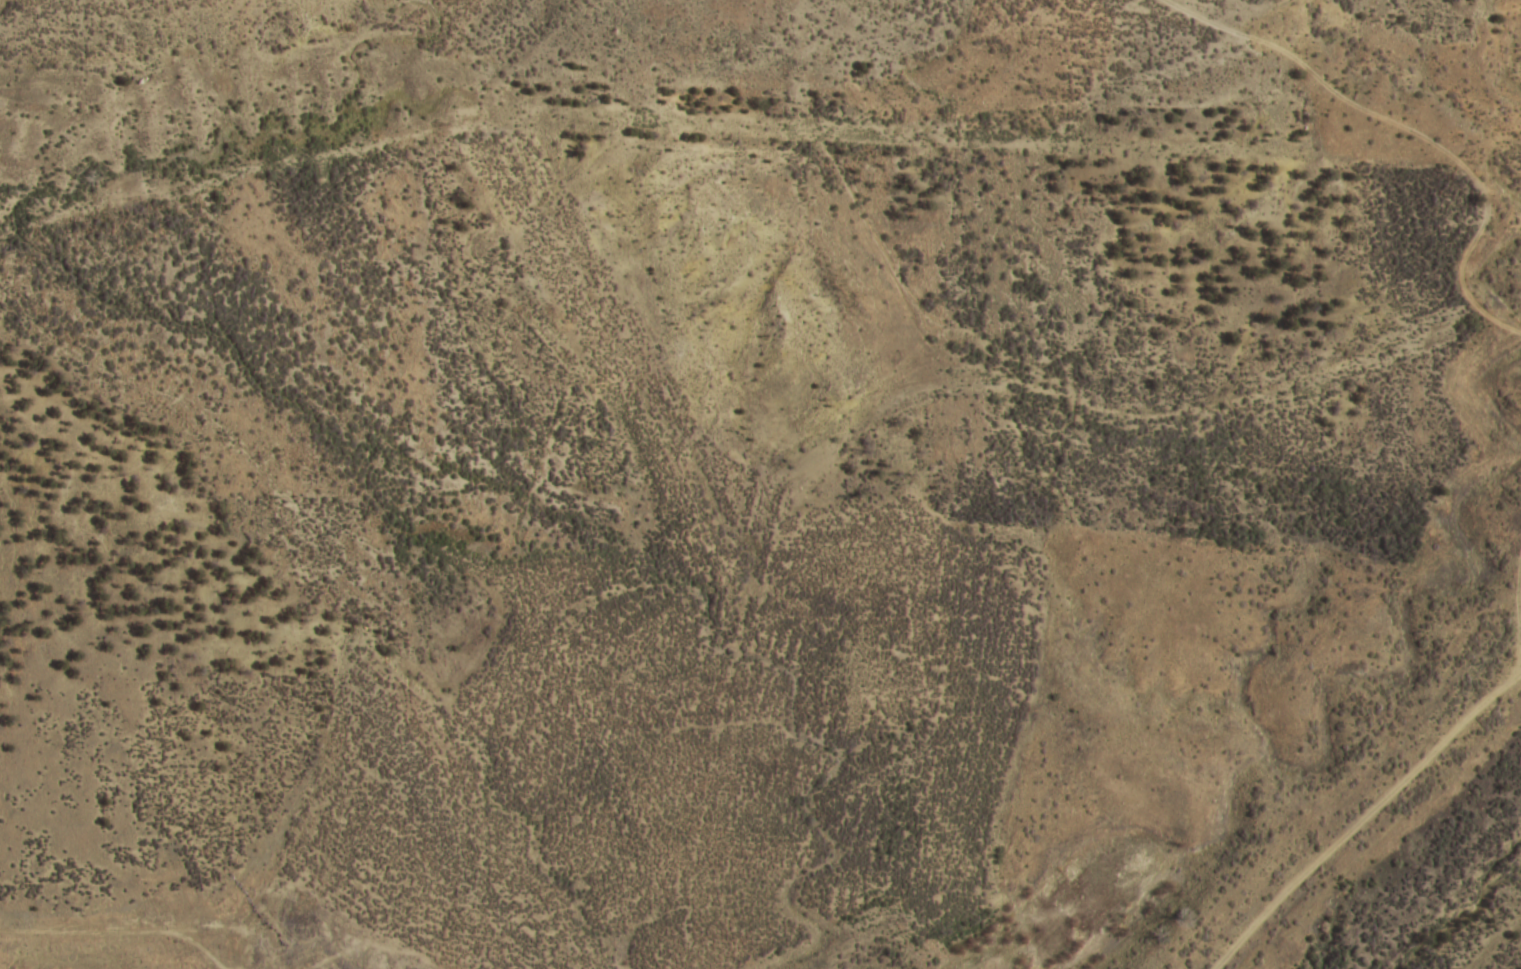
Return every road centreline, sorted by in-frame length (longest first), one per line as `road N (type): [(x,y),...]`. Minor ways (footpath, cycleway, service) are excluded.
road 1 (residential): [(1216,968),(1520,659)]

